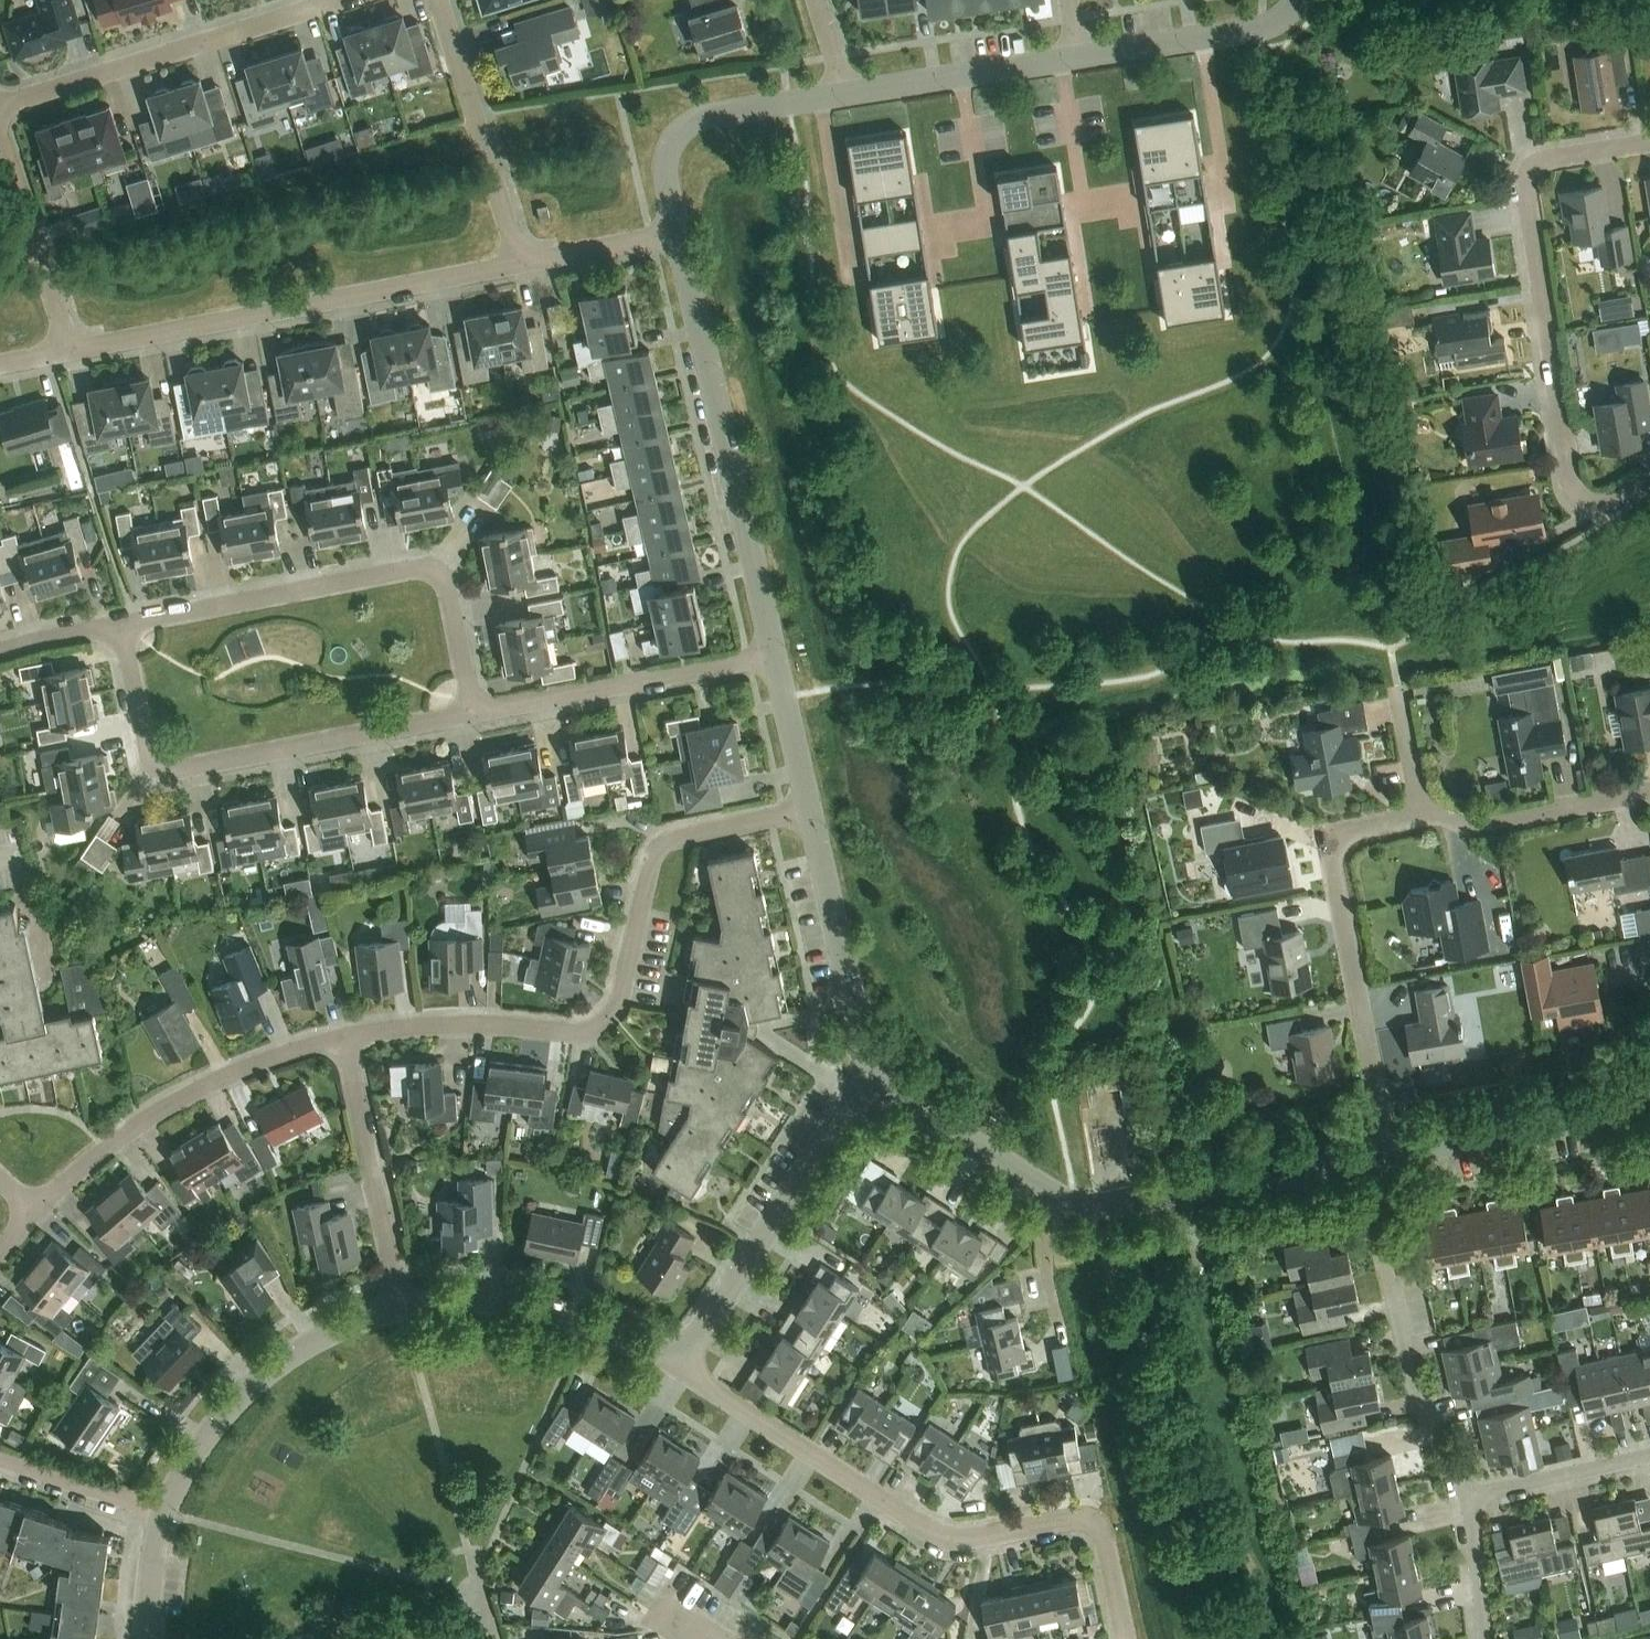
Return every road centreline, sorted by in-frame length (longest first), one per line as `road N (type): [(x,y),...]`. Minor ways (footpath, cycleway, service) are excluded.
road 1 (residential): [(343,1039),(413,1028),(567,1032),(598,1025),(619,998),(661,845),(809,809)]
road 2 (residential): [(1128,1638),(1107,1544),(1090,1523),(1073,1519),(973,1540),(936,1534),(678,1365)]
road 3 (unclassified): [(1387,1155),(1087,1206),(869,1078)]
road 4 (residential): [(1649,477),(1598,503),(1575,486),(1528,199),(1530,177),(1544,160),(1649,143)]
road 5 (residential): [(121,624),(427,569),(450,595),(470,712)]
road 6 (residential): [(121,624),(146,747),(176,771),(470,712)]
road 7 (residential): [(71,348),(520,263)]
road 8 (unclassified): [(773,653),(676,234)]
road 9 (residential): [(1387,1155),(1335,854),(1345,837),(1368,825),(1425,812)]
road 10 (residential): [(34,1211),(124,1132),(198,1089),(343,1039)]
road 11 (residential): [(0,105),(341,0)]
road 12 (residential): [(678,1365),(869,1078)]
road 13 (residential): [(159,1511),(196,1449),(297,1352),(402,1305)]
road 14 (residential): [(470,712),(773,653)]
road 15 (residential): [(402,1305),(532,1306),(678,1365)]
road 16 (unclassified): [(676,234),(665,165),(687,124),(844,92)]
road 17 (unclassified): [(869,1078),(809,809)]
road 18 (residential): [(438,0),(520,263)]
road 19 (unclassified): [(1387,1155),(1603,1115),(1649,1089)]
road 20 (residential): [(402,1305),(343,1039)]
road 21 (residential): [(1472,1498),(1412,1386),(1380,1246)]
road 22 (unclassified): [(844,92),(1078,58)]
road 23 (unclassified): [(1078,58),(1261,30),(1298,0)]
road 24 (residential): [(1425,812),(1475,822),(1649,793)]
road 25 (residential): [(71,348),(0,143)]
road 26 (residential): [(1472,1498),(1649,1457)]
road 27 (residential): [(159,1511),(0,1458)]
road 28 (unclassified): [(809,809),(773,653)]
road 29 (residential): [(520,263),(676,234)]
road 30 (residential): [(1484,1638),(1472,1498)]
road 31 (residential): [(149,1638),(159,1511)]
road 32 (residential): [(0,654),(121,624)]

